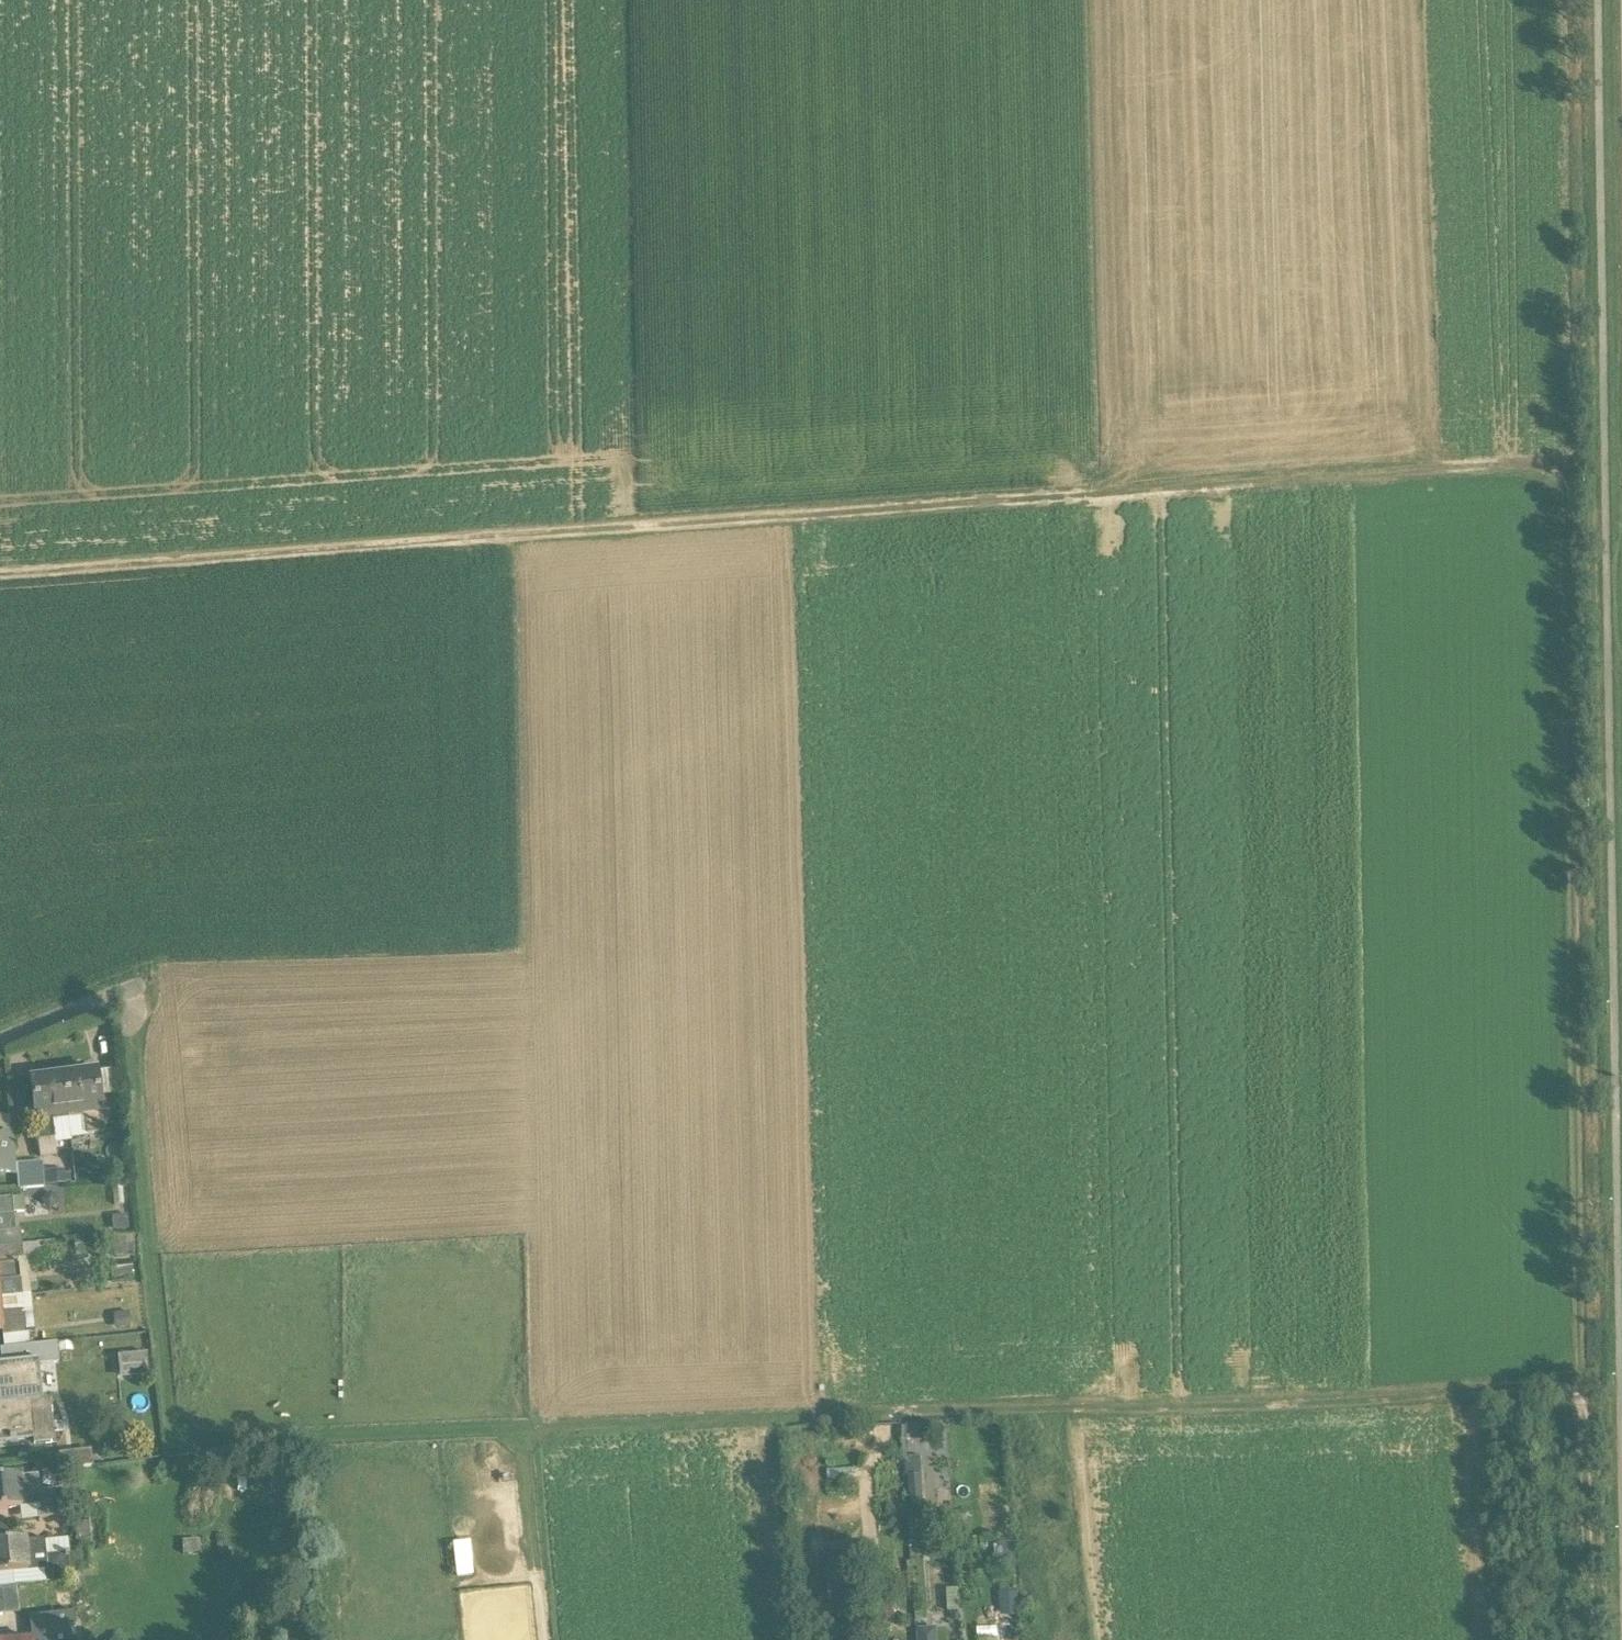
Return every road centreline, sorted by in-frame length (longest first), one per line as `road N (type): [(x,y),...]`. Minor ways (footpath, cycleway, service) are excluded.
road 1 (track): [(1593,1639),(1566,575),(1562,483),(1552,472),(1529,459),(0,580)]
road 2 (track): [(1590,1393),(207,1455),(192,1449),(172,1420),(163,1365),(136,1071),(158,987)]
road 3 (residential): [(158,987),(0,1048)]

